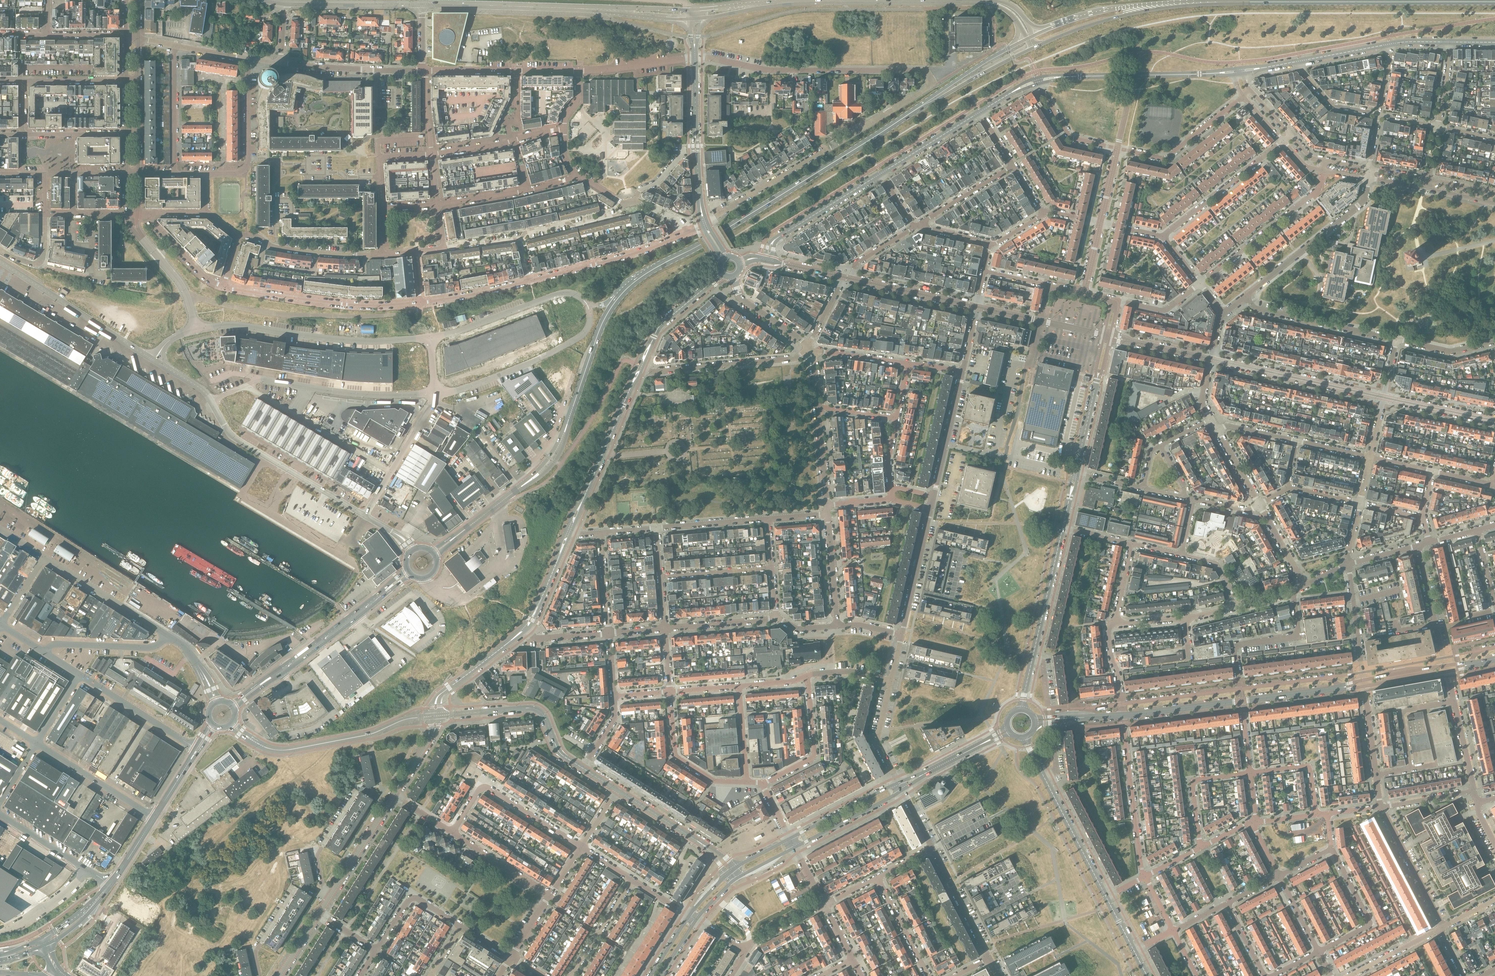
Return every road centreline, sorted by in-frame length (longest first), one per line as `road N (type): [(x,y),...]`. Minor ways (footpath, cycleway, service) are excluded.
road 1 (residential): [(707,222),(931,80),(919,70),(771,70),(702,57)]
road 2 (secondary): [(614,303),(645,274),(920,107)]
road 3 (secondary): [(434,554),(551,460),(614,303)]
road 4 (unclassified): [(420,302),(409,312),(349,316),(188,299)]
road 5 (unclassified): [(196,331),(233,325),(361,341),(431,337)]
road 6 (secondary): [(232,706),(409,573)]
road 7 (secondary): [(435,716),(281,750),(231,724)]
road 8 (tertiary): [(632,11),(422,4)]
road 9 (tertiary): [(993,3),(789,2)]
road 10 (residential): [(420,302),(354,305),(223,287)]
road 11 (tertiary): [(365,515),(239,440),(212,401)]
road 12 (unclassified): [(587,305),(589,324),(579,338),(435,393)]
road 13 (unclassified): [(435,393),(250,384)]
road 14 (tertiary): [(1023,710),(1062,529)]
road 15 (tertiary): [(155,361),(0,262)]
road 16 (secondary): [(583,769),(560,753),(537,710),(435,716)]
road 17 (tertiary): [(1106,897),(1026,737)]
road 18 (tertiary): [(569,530),(640,366)]
road 19 (residential): [(1383,397),(1210,359)]
road 20 (secondary): [(1157,6),(1333,2)]
road 21 (residential): [(640,366),(793,359),(807,346)]
road 22 (residential): [(1200,283),(1318,189),(1323,170)]
road 23 (residential): [(581,847),(486,788),(452,833)]
road 24 (unclassified): [(391,472),(250,384)]
road 25 (unclassified): [(431,337),(561,294),(587,305)]
road 26 (residential): [(687,234),(529,281)]
road 27 (residential): [(1145,877),(1122,715)]
road 28 (secondary): [(1494,2),(1333,2)]
road 29 (residential): [(1283,141),(1163,237)]
road 30 (residential): [(1243,96),(1165,157),(1117,148)]
road 31 (unclassified): [(166,635),(43,557)]
road 32 (residential): [(1239,689),(1235,647),(1294,635),(1293,593)]
road 33 (tertiary): [(695,58),(700,201)]
road 34 (residential): [(1318,952),(1370,923),(1331,850)]
road 35 (residential): [(281,63),(423,71)]
road 36 (residential): [(670,692),(677,757),(716,781),(747,782)]
road 37 (residential): [(437,204),(575,174)]
road 38 (residential): [(763,783),(816,755),(808,676)]
road 39 (unclassified): [(198,749),(80,675)]
road 40 (unclassified): [(154,817),(37,743)]
road 41 (tertiary): [(422,4),(284,3)]
road 42 (residential): [(432,154),(564,129)]
road 43 (residential): [(1442,927),(1382,807)]
road 44 (residential): [(379,175),(248,161)]
road 45 (secondary): [(1034,47),(1157,6)]
road 46 (residential): [(901,635),(931,509)]
road 47 (secondary): [(1157,6),(1103,11),(1032,36)]
road 48 (unclassified): [(45,653),(55,644),(151,648),(166,635)]
road 49 (tertiary): [(435,716),(444,691),(525,628)]
road 50 (secondary): [(920,107),(1034,47)]
road 51 (residential): [(934,496),(962,371)]
road 52 (residential): [(977,307),(852,279)]
road 53 (residential): [(174,174),(174,46)]
road 54 (tertiary): [(640,366),(660,326),(723,273)]
road 55 (secondary): [(1026,39),(920,107)]
road 56 (residential): [(989,958),(932,848)]
road 57 (residential): [(1446,666),(1418,546)]
road 58 (residential): [(1200,847),(1193,782),(1250,773)]
road 59 (tertiary): [(899,783),(790,839)]
road 60 (tertiary): [(795,847),(902,789)]
road 61 (residential): [(377,951),(413,898),(461,926)]

